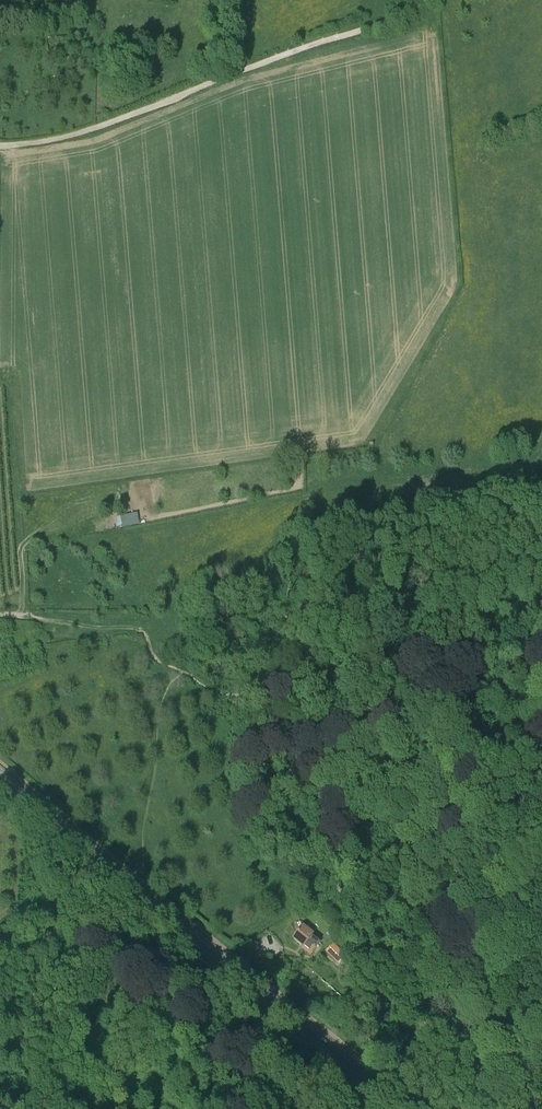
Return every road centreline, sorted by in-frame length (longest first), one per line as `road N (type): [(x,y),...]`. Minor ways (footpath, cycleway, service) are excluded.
road 1 (secondary): [(405,1108),(0,777)]
road 2 (track): [(0,146),(79,133),(383,24),(418,0)]
road 3 (track): [(183,672),(210,688),(253,695),(458,640),(541,638)]
road 4 (track): [(0,613),(137,627),(152,657),(183,672)]

